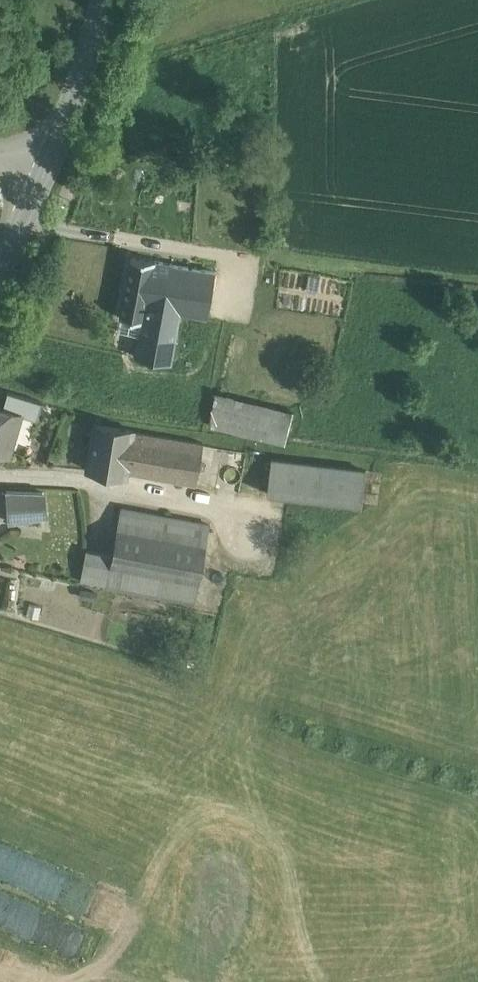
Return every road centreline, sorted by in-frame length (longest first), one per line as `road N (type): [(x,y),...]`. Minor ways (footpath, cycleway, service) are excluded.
road 1 (tertiary): [(45,167),(104,0)]
road 2 (tertiary): [(0,279),(45,167)]

